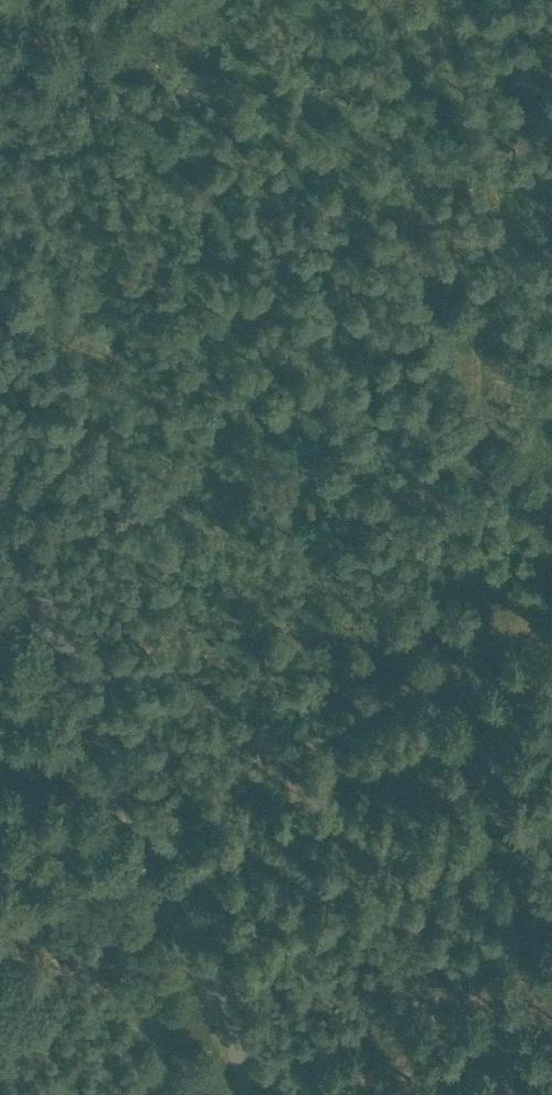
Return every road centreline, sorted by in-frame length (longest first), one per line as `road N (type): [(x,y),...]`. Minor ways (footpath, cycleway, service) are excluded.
road 1 (track): [(0,928),(551,611)]
road 2 (unclassified): [(242,1094),(0,524)]

